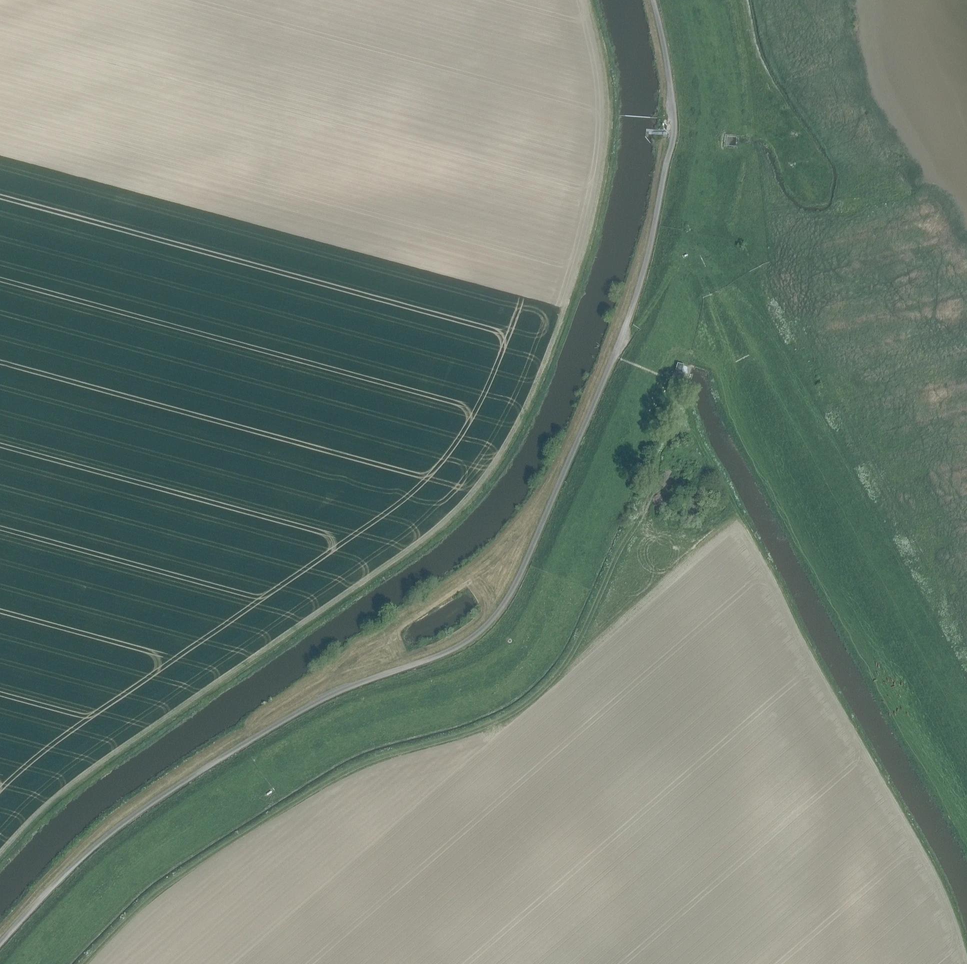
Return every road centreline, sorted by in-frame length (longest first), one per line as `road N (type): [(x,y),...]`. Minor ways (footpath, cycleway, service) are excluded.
road 1 (unclassified): [(0,945),(77,861),(203,767),(340,689),(466,641),(499,613),(614,357),(648,252),(672,133),(653,0)]
road 2 (track): [(626,530),(575,647),(536,696),(486,725),(356,766),(281,810),(139,905),(85,963)]

